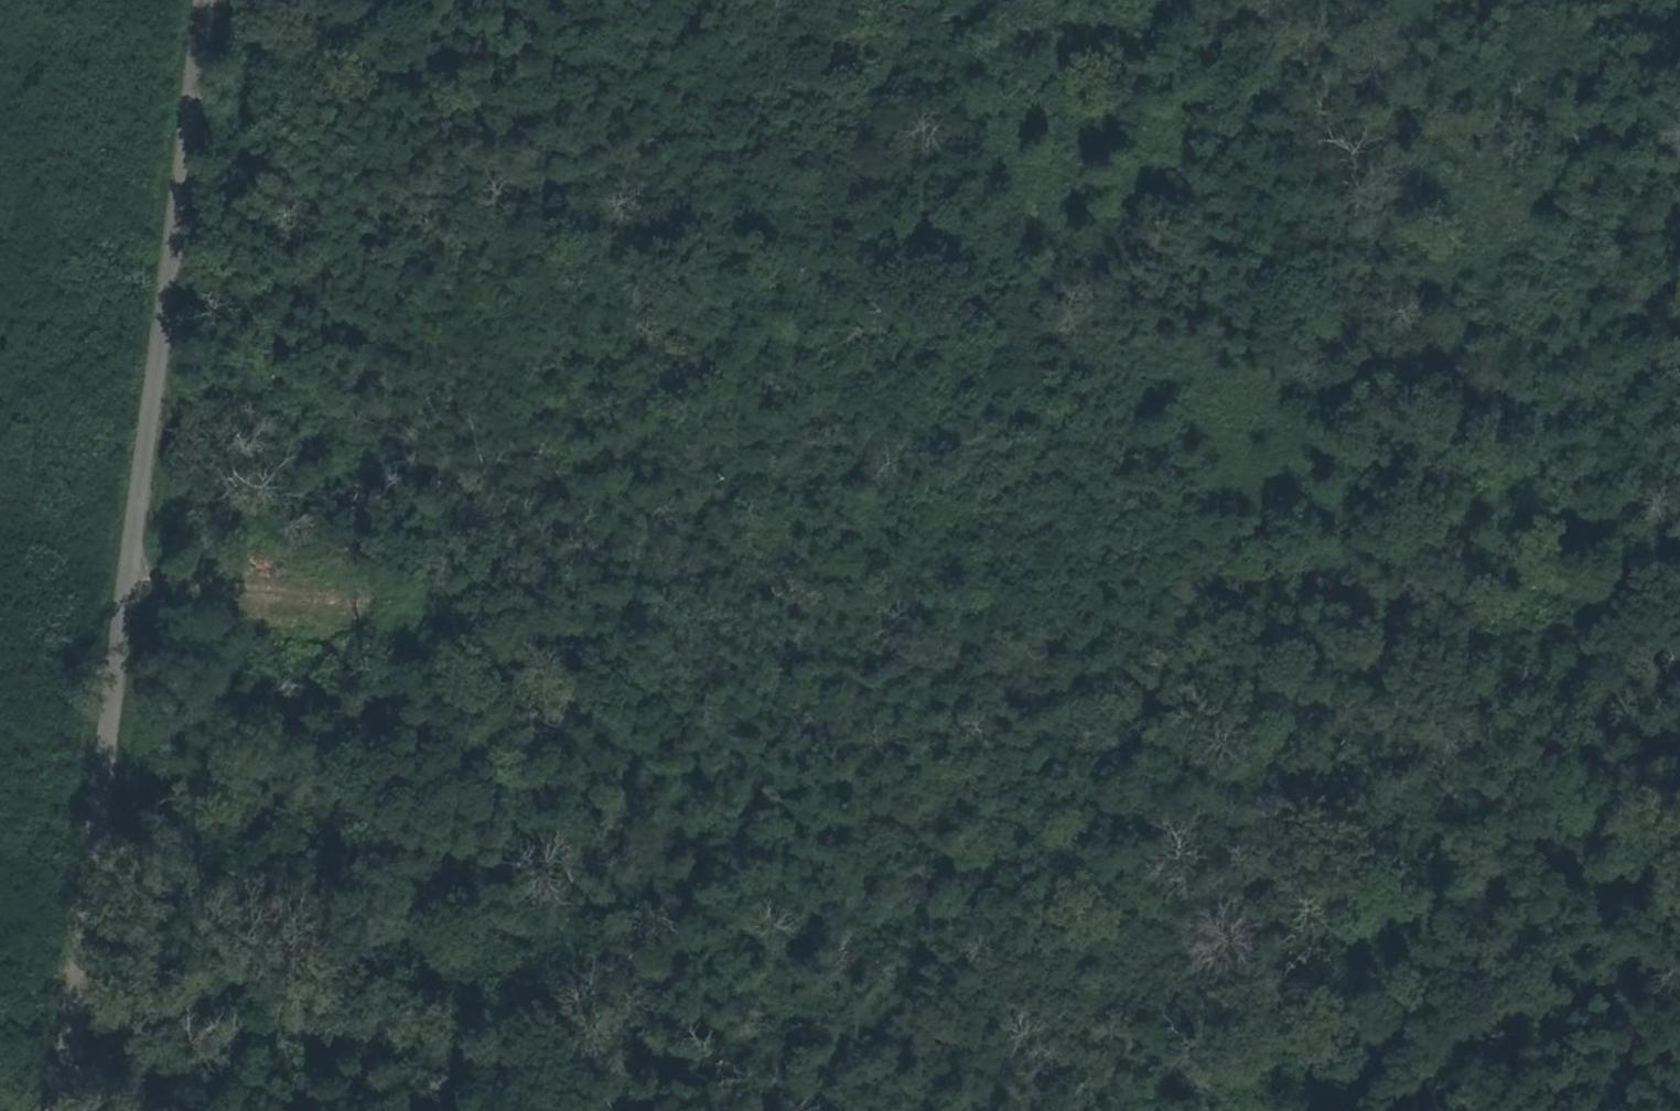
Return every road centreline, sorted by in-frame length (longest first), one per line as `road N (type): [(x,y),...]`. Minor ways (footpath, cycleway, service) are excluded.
road 1 (tertiary): [(52,1110),(114,750),(217,0)]

